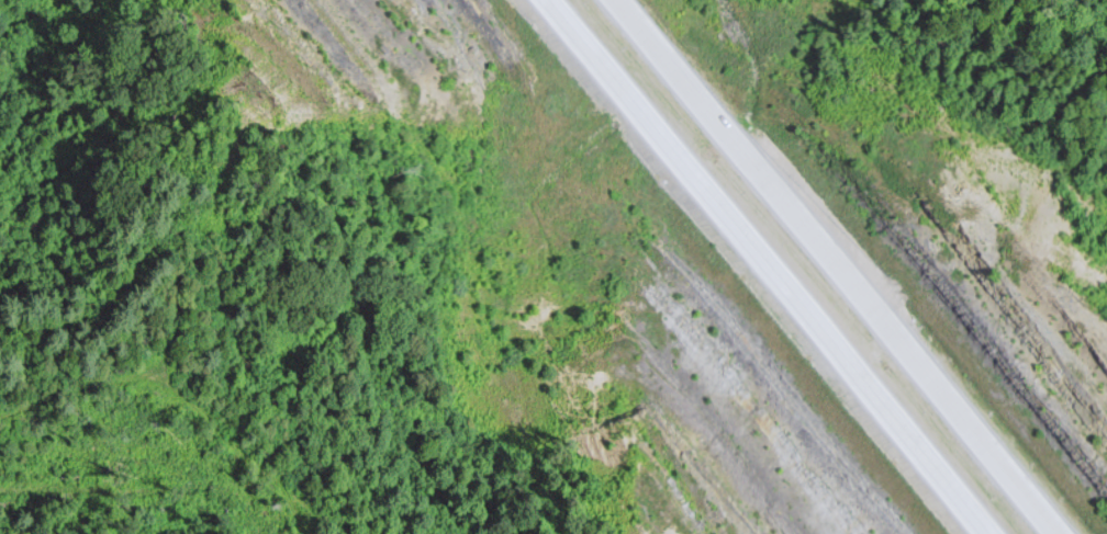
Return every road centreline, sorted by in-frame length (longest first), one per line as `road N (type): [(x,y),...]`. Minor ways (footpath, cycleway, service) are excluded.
road 1 (trunk): [(1059,533),(614,0)]
road 2 (trunk): [(550,0),(995,533)]

